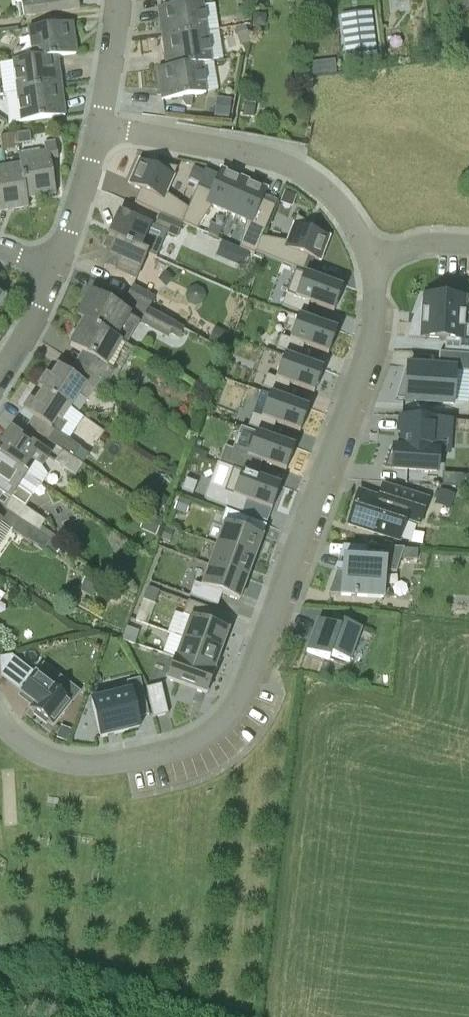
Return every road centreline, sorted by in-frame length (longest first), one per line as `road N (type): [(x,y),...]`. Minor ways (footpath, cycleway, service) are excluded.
road 1 (residential): [(372,261),(374,311),(360,373),(235,708),(203,738),(105,765),(31,751),(0,719)]
road 2 (residential): [(99,129),(286,164),(343,210),(372,261)]
road 3 (residential): [(54,268),(99,129)]
road 4 (residential): [(99,129),(123,0)]
road 5 (residential): [(0,375),(54,268)]

